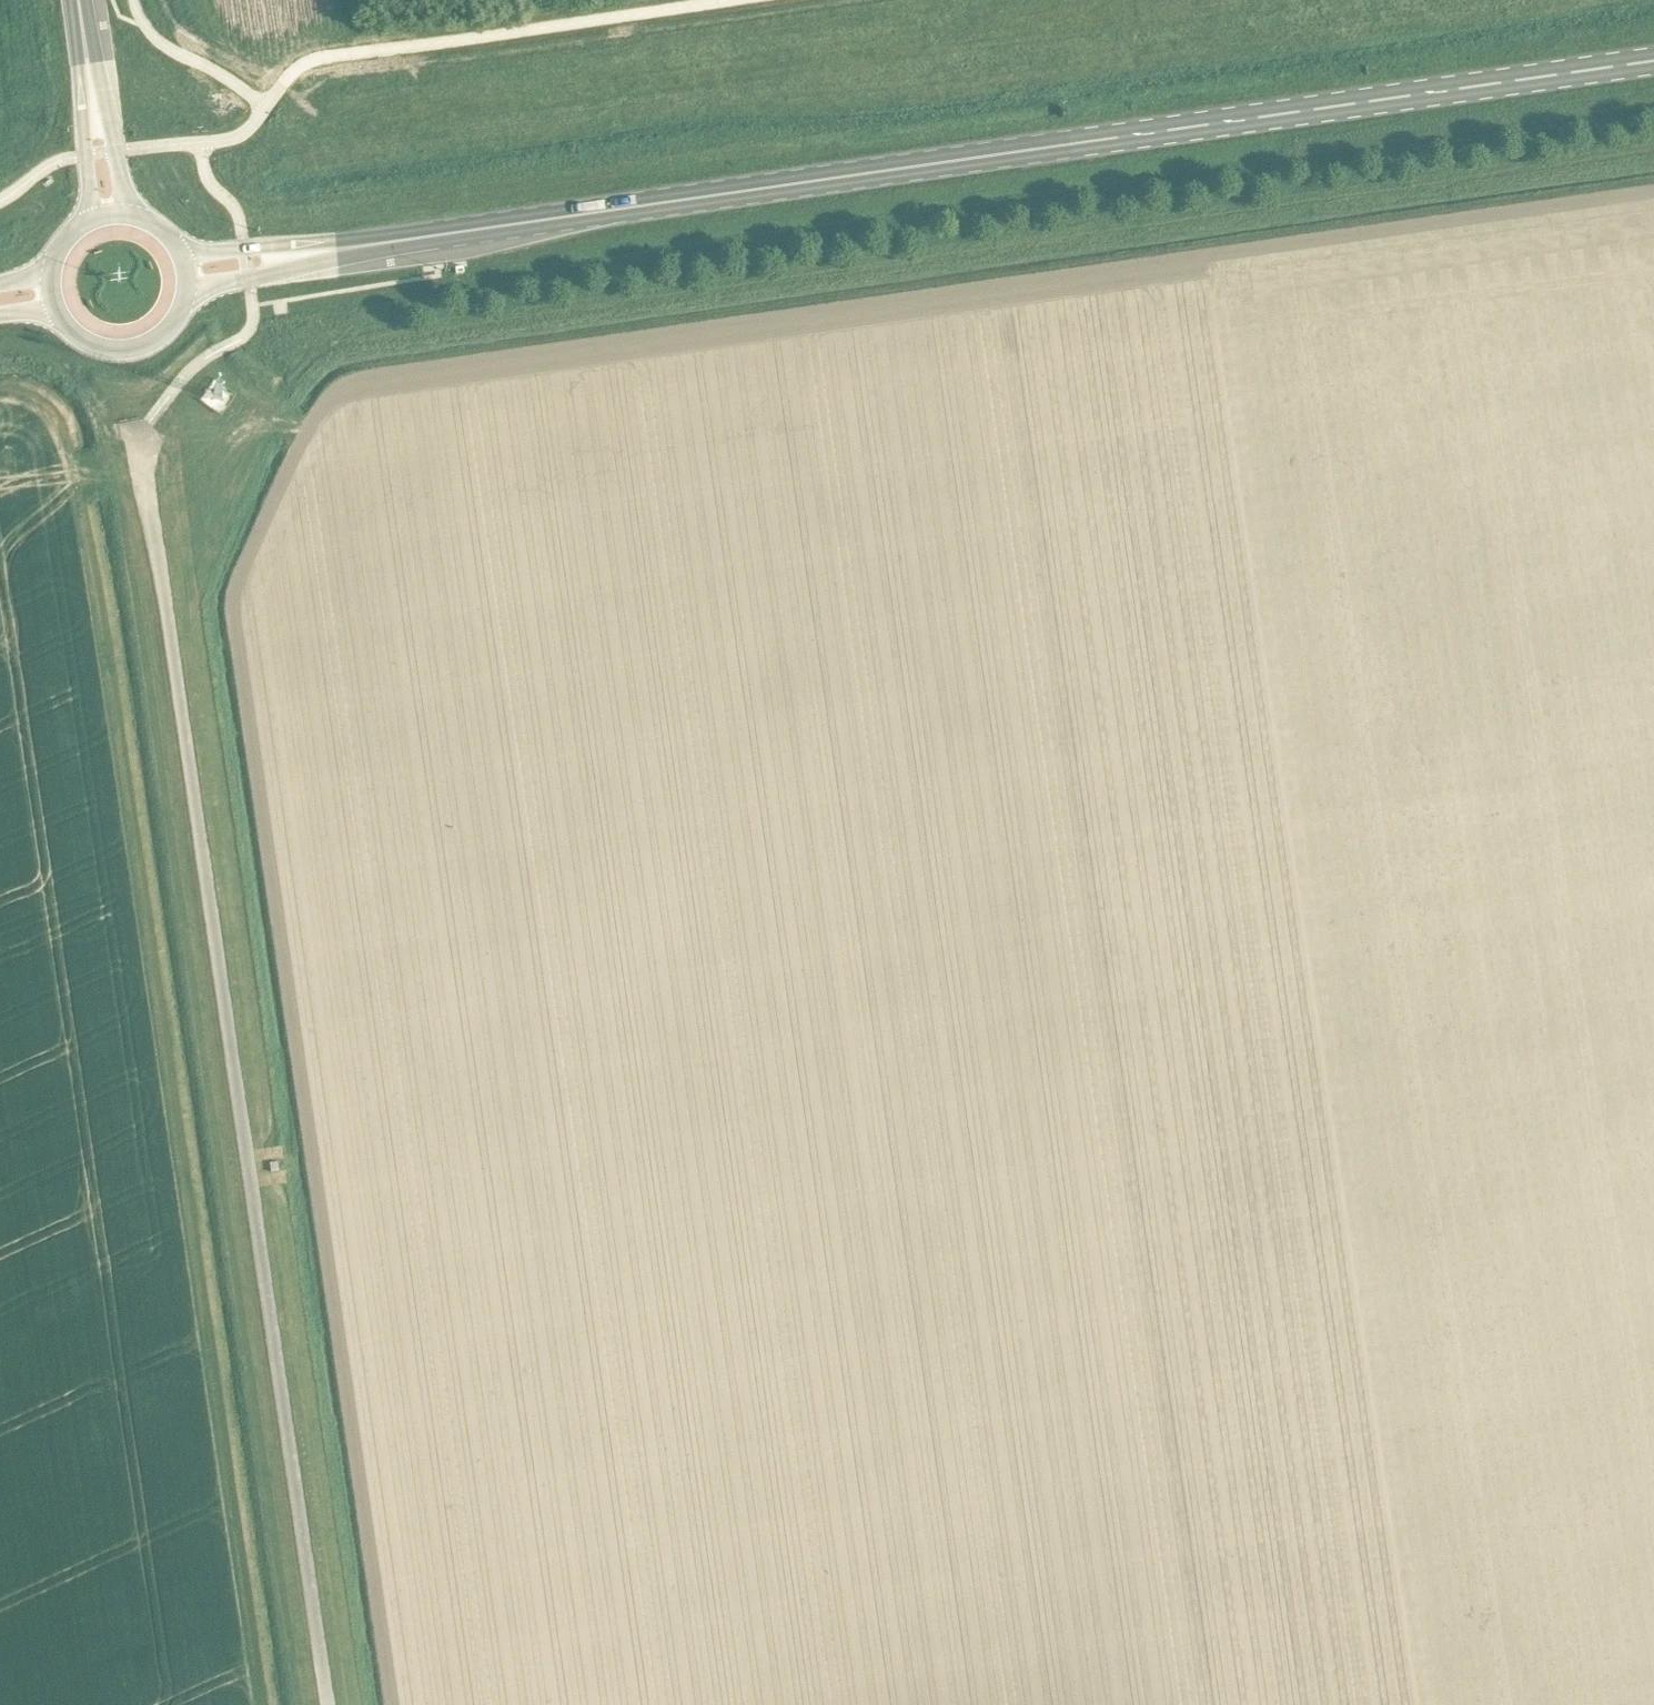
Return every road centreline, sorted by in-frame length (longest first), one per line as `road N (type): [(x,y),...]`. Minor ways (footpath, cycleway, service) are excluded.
road 1 (unclassified): [(325,1704),(137,439)]
road 2 (primary): [(815,180),(1653,58)]
road 3 (primary): [(815,180),(346,248)]
road 4 (primary): [(185,295),(283,277),(346,248)]
road 5 (primary): [(346,248),(280,244),(183,253)]
road 6 (primary): [(60,314),(87,339),(123,346),(167,326),(185,295)]
road 7 (secondary): [(127,210),(117,149),(88,89)]
road 8 (secondary): [(88,89),(82,155),(90,216)]

